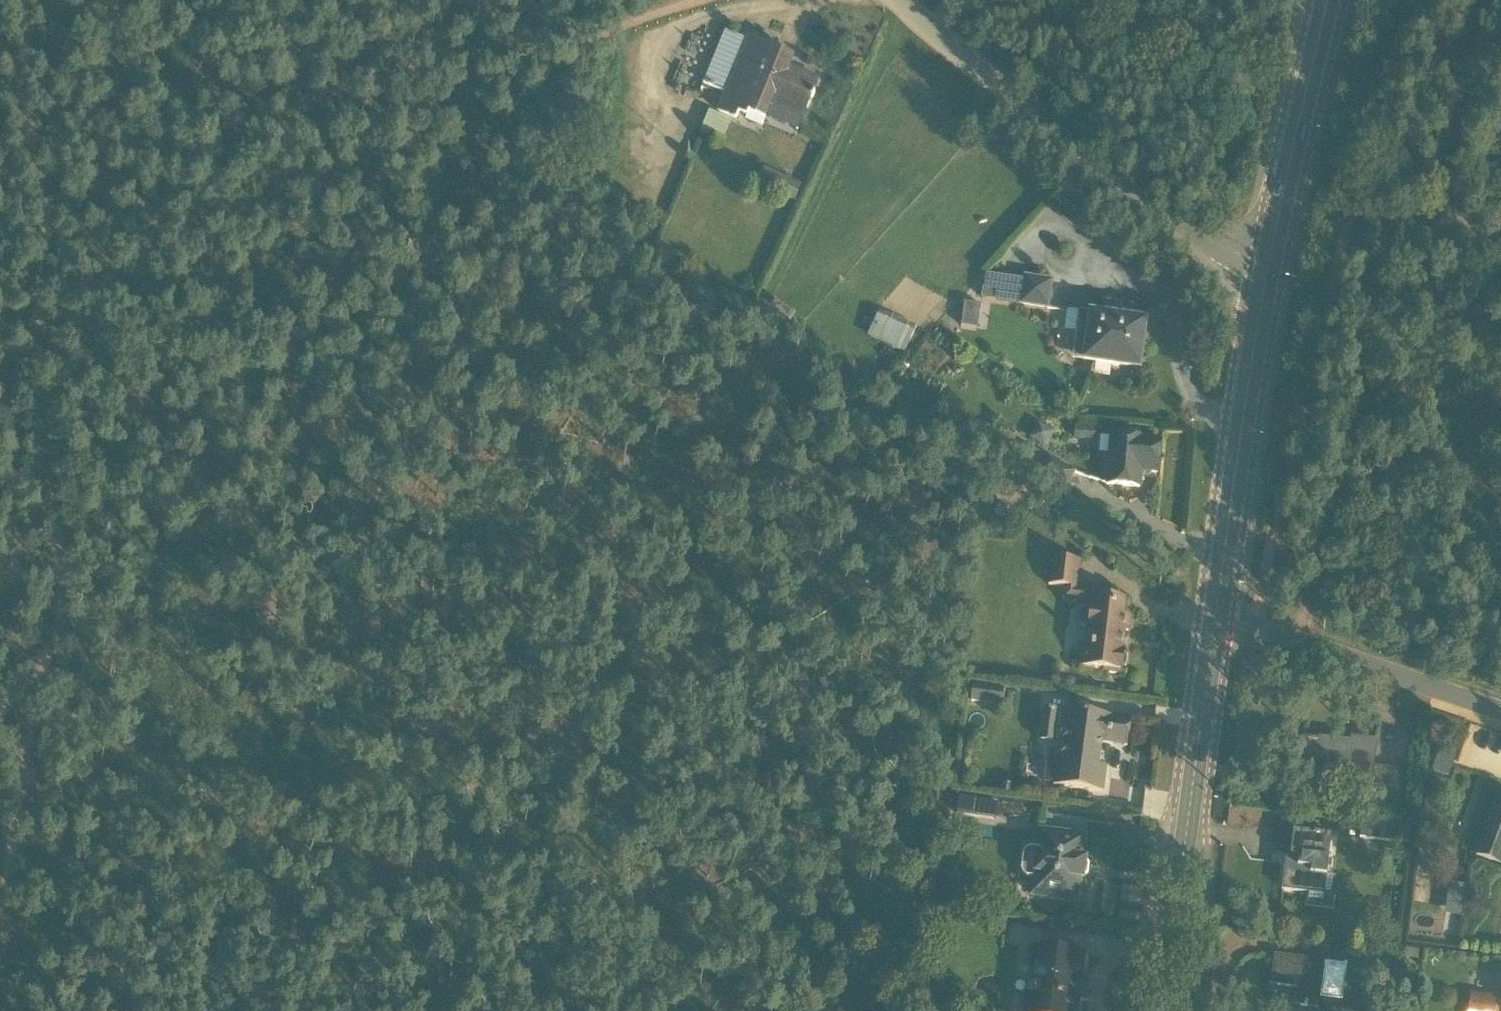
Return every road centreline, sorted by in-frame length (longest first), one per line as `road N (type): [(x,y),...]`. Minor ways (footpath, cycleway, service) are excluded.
road 1 (track): [(1438,228),(1399,233),(1371,266),(1371,333),(1356,422),(1299,642)]
road 2 (unclassified): [(902,0),(994,87),(1204,256),(1264,280)]
road 3 (secondary): [(1163,1010),(1215,617)]
road 4 (secondary): [(1215,617),(1264,280)]
road 5 (residential): [(1500,709),(1215,617)]
road 6 (secondary): [(1264,280),(1328,0)]
road 7 (track): [(1438,228),(1453,127),(1491,0)]

